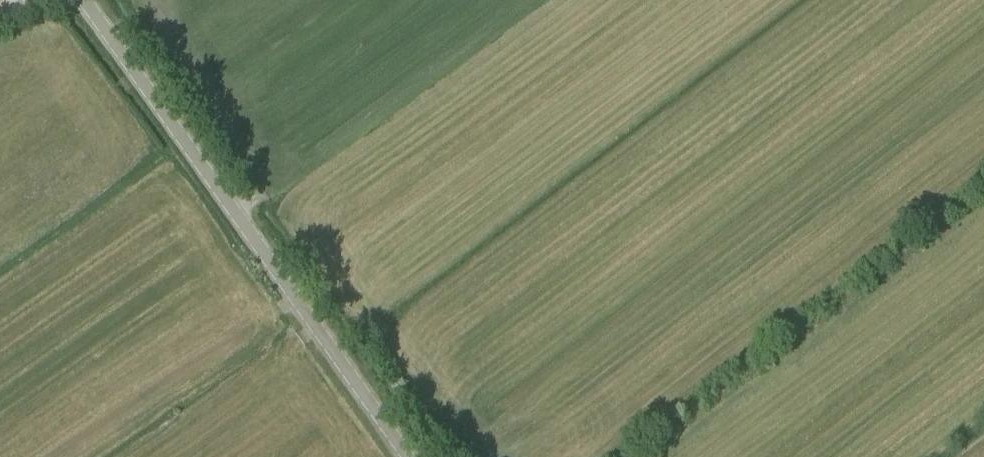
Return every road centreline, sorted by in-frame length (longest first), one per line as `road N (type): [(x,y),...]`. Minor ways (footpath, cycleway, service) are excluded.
road 1 (tertiary): [(413,456),(89,0)]

